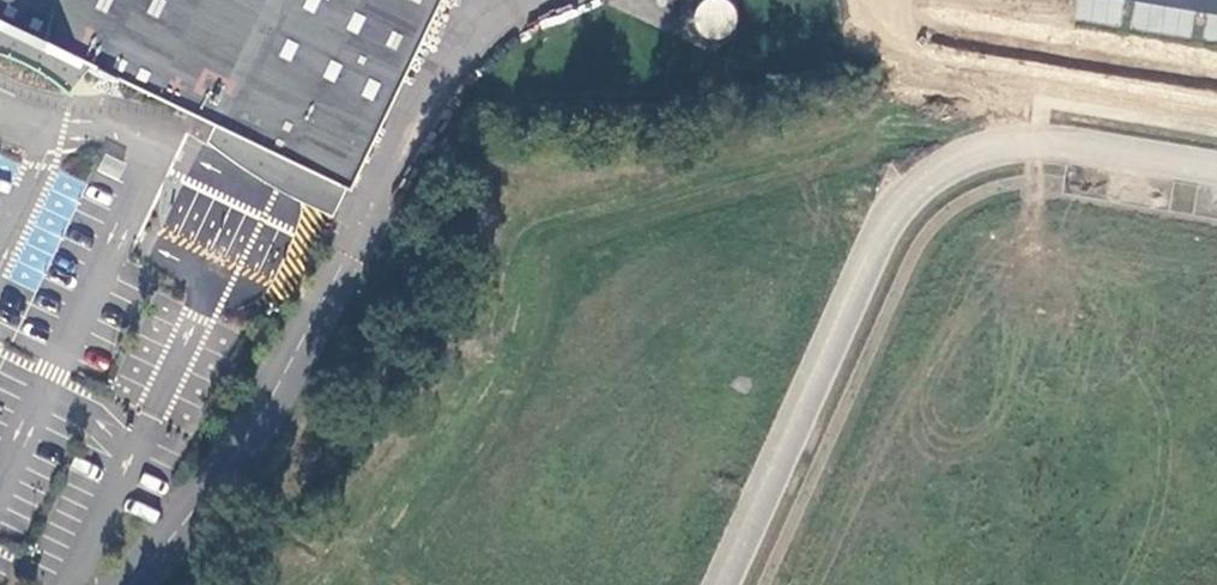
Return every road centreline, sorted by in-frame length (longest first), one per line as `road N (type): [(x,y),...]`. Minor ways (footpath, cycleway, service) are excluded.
road 1 (unclassified): [(1216,171),(1039,143),(997,148),(919,186),(875,242),(722,584)]
road 2 (unclassified): [(377,201),(250,431),(129,584)]

